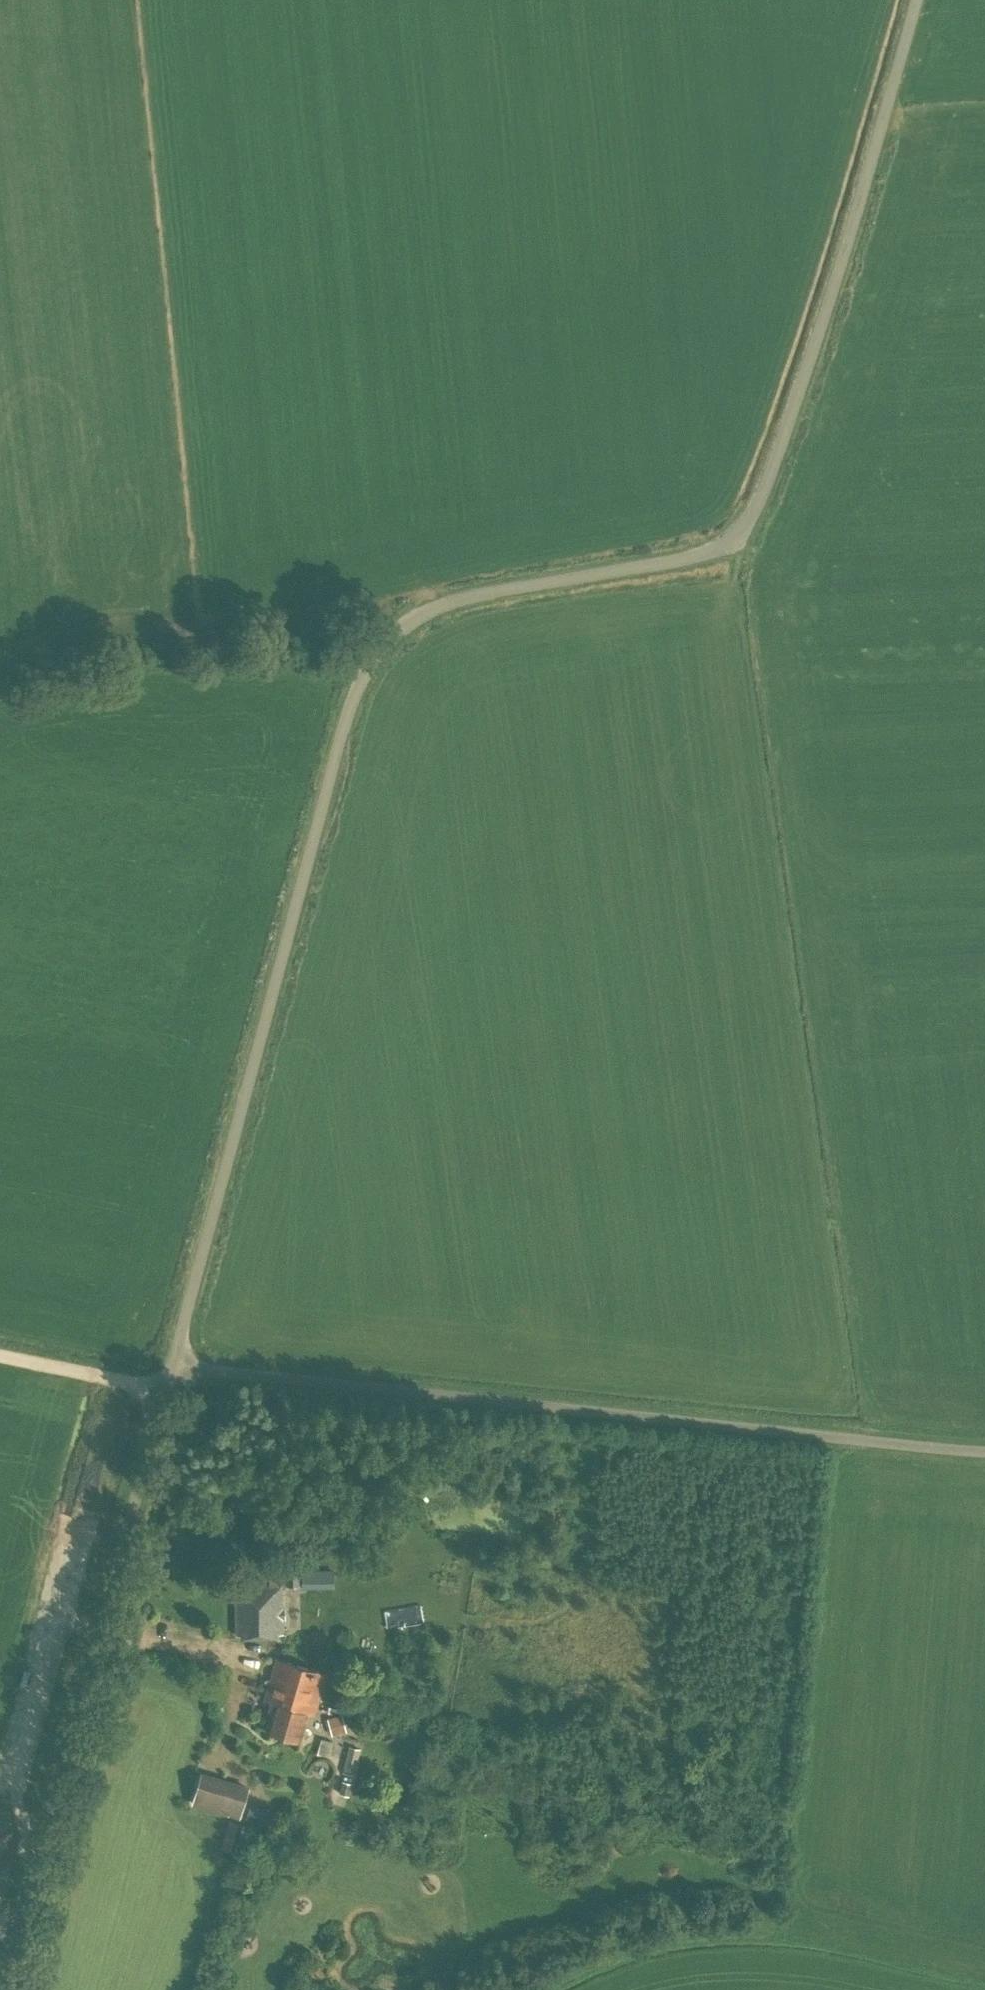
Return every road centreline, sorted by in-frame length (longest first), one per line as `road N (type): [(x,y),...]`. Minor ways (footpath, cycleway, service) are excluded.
road 1 (unclassified): [(172,1358),(364,664),(404,610),(429,597),(710,543),(740,520),(824,302),(919,0)]
road 2 (unclassified): [(984,1445),(172,1358)]
road 3 (unclassified): [(0,1989),(172,1358)]

